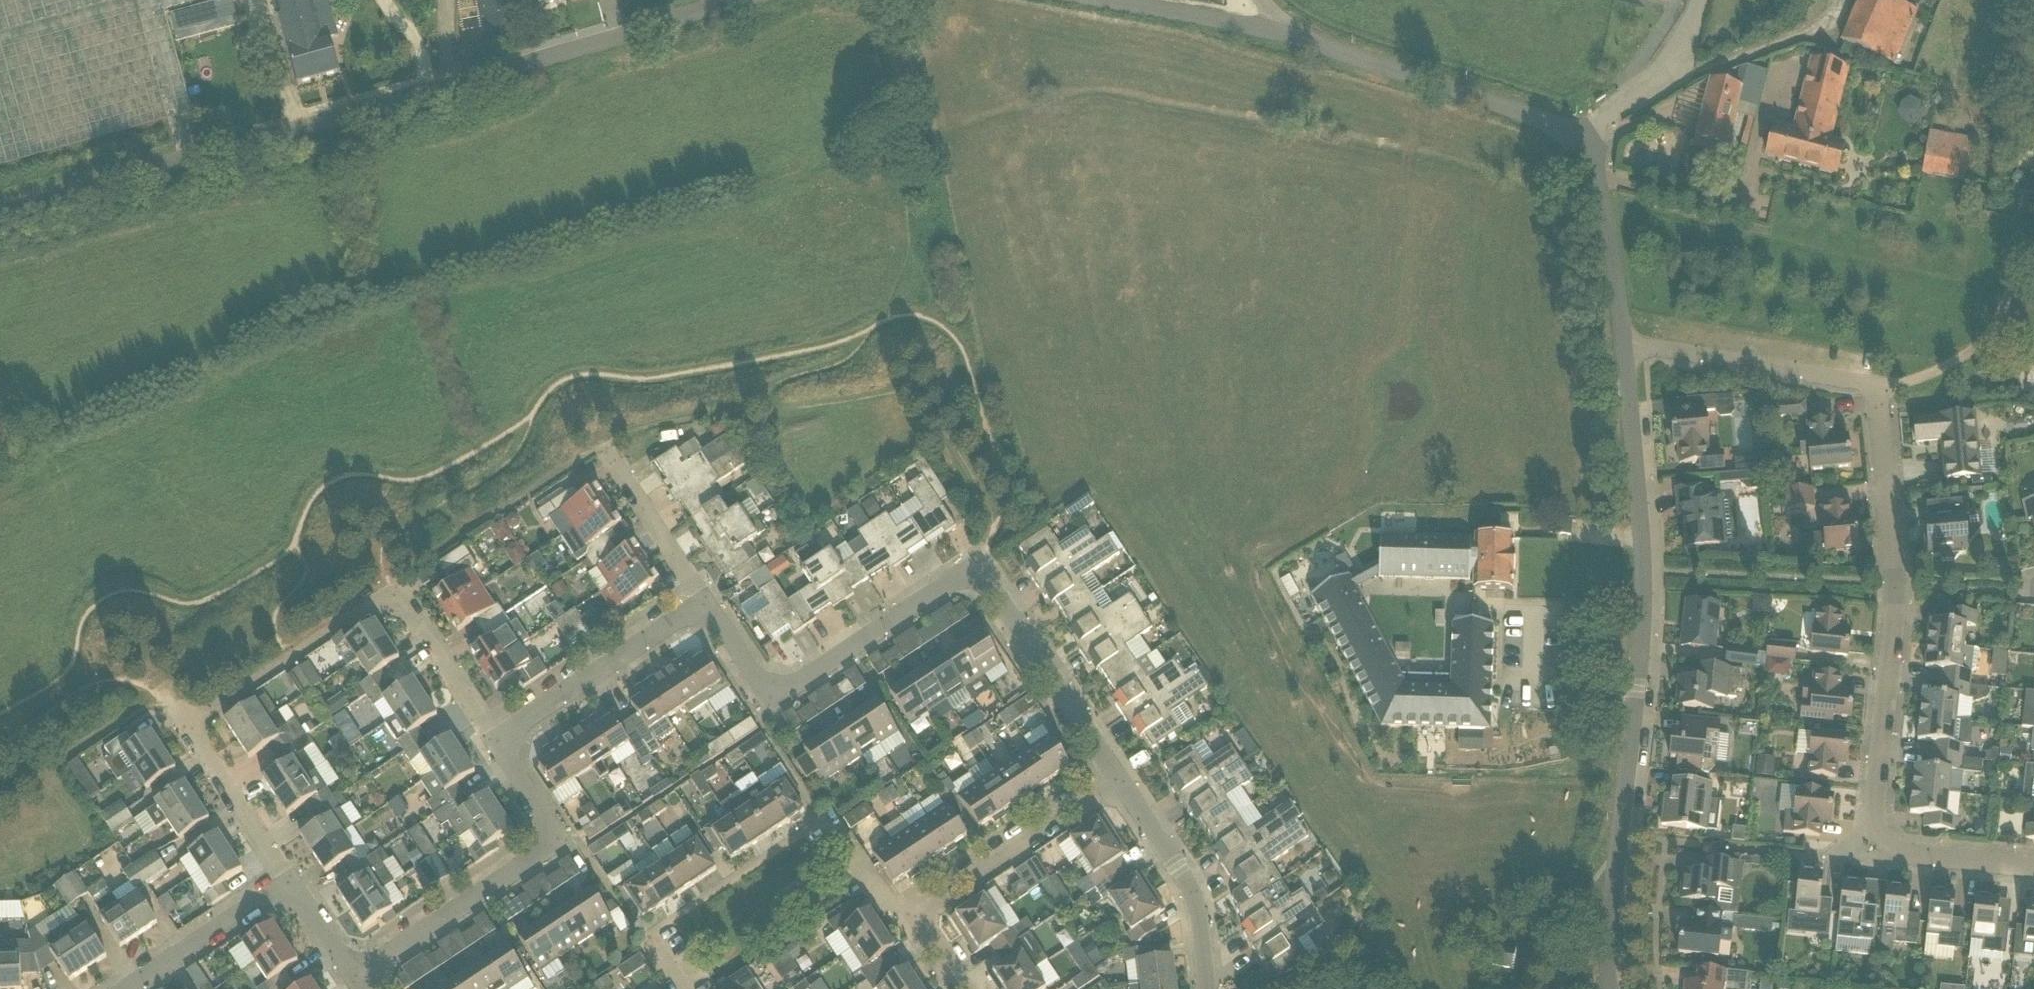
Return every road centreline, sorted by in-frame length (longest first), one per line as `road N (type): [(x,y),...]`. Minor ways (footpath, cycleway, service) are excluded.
road 1 (residential): [(2033,866),(1898,853),(1881,839),(1874,815),(1895,586),(1875,386),(1626,345)]
road 2 (residential): [(1612,988),(1612,891),(1644,572),(1626,345)]
road 3 (residential): [(156,168),(747,0)]
road 4 (residential): [(494,743),(392,591),(189,728)]
road 5 (residential): [(705,604),(771,702),(977,566)]
road 6 (residential): [(356,978),(559,843),(494,743)]
road 7 (residential): [(1844,0),(1809,33),(1679,84),(1576,142)]
road 8 (residential): [(1576,142),(1541,122),(1292,37)]
road 9 (residential): [(1118,777),(977,566)]
road 10 (residential): [(705,604),(494,743)]
road 11 (residential): [(927,917),(930,902),(1118,777)]
road 12 (residential): [(1208,988),(1199,903),(1118,777)]
road 13 (track): [(1875,386),(1918,383),(1964,363),(1993,332),(2020,266),(2033,259)]
road 14 (residential): [(1626,345),(1598,179),(1576,142)]
road 15 (residential): [(1292,37),(1101,0)]
road 16 (residential): [(291,881),(129,988)]
road 17 (residential): [(291,881),(189,728)]
road 18 (residential): [(607,454),(705,604)]
road 19 (residential): [(927,917),(884,900),(829,819)]

